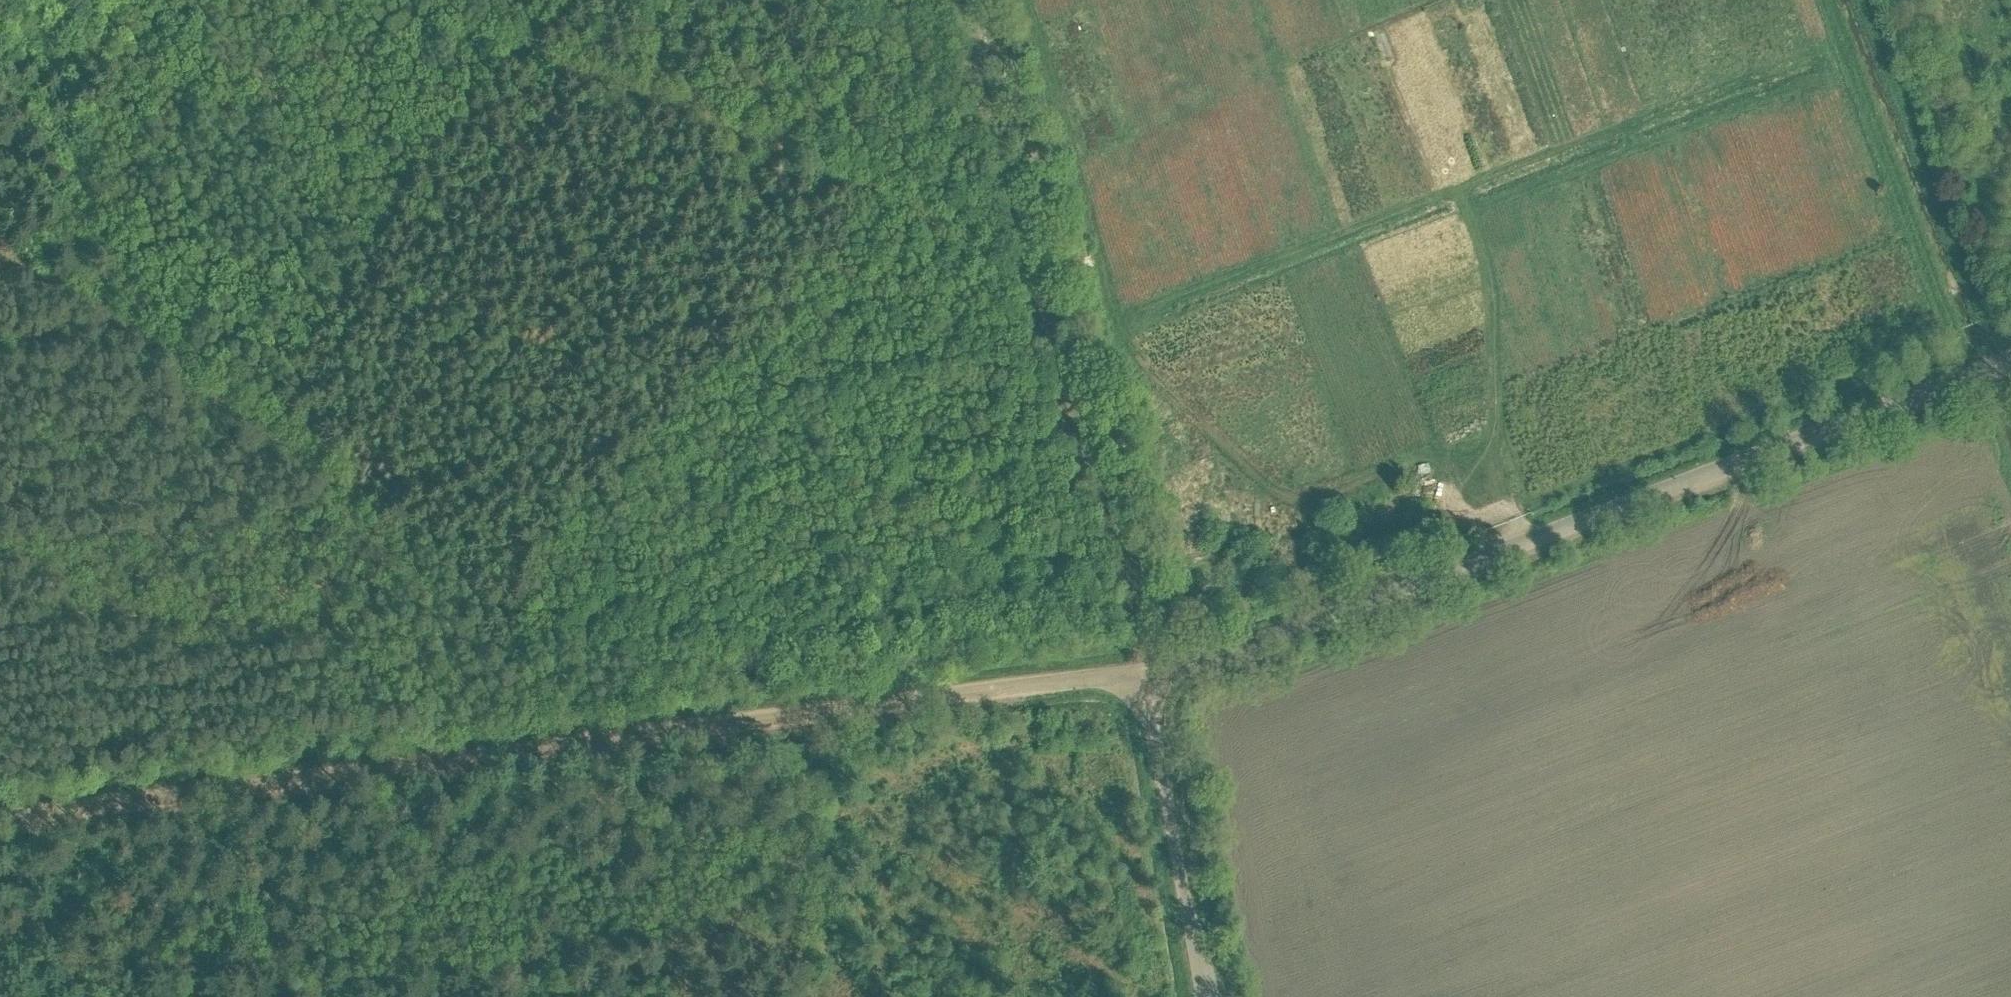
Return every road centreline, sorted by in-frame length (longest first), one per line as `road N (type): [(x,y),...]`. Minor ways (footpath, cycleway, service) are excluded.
road 1 (tertiary): [(0,820),(1141,674)]
road 2 (tertiary): [(1141,674),(1224,653),(2010,359)]
road 3 (track): [(1141,674),(1038,300)]
road 4 (unclassified): [(1200,996),(1141,674)]

